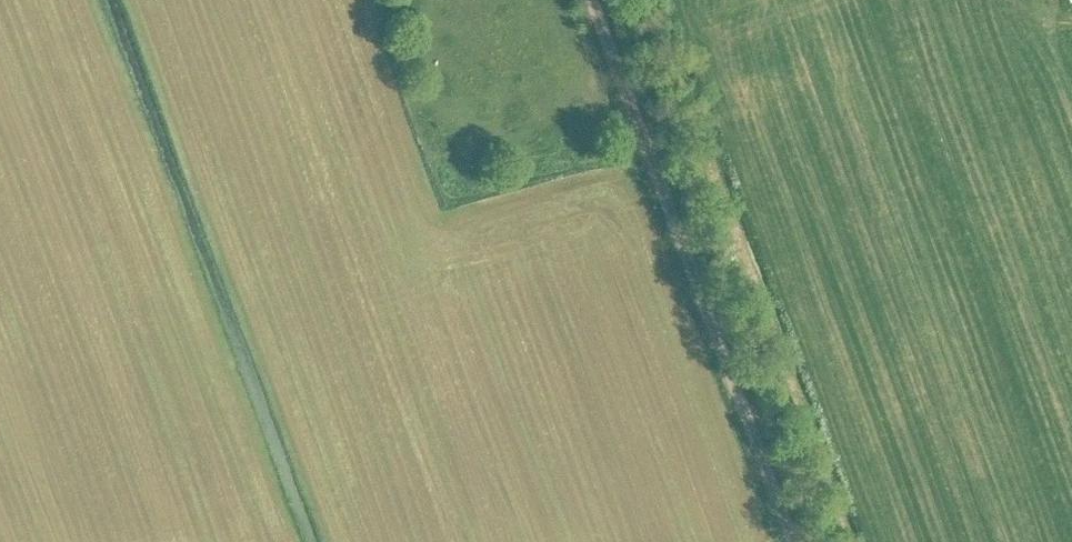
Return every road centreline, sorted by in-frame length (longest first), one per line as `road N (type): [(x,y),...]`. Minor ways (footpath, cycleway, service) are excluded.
road 1 (track): [(607,0),(801,541)]

